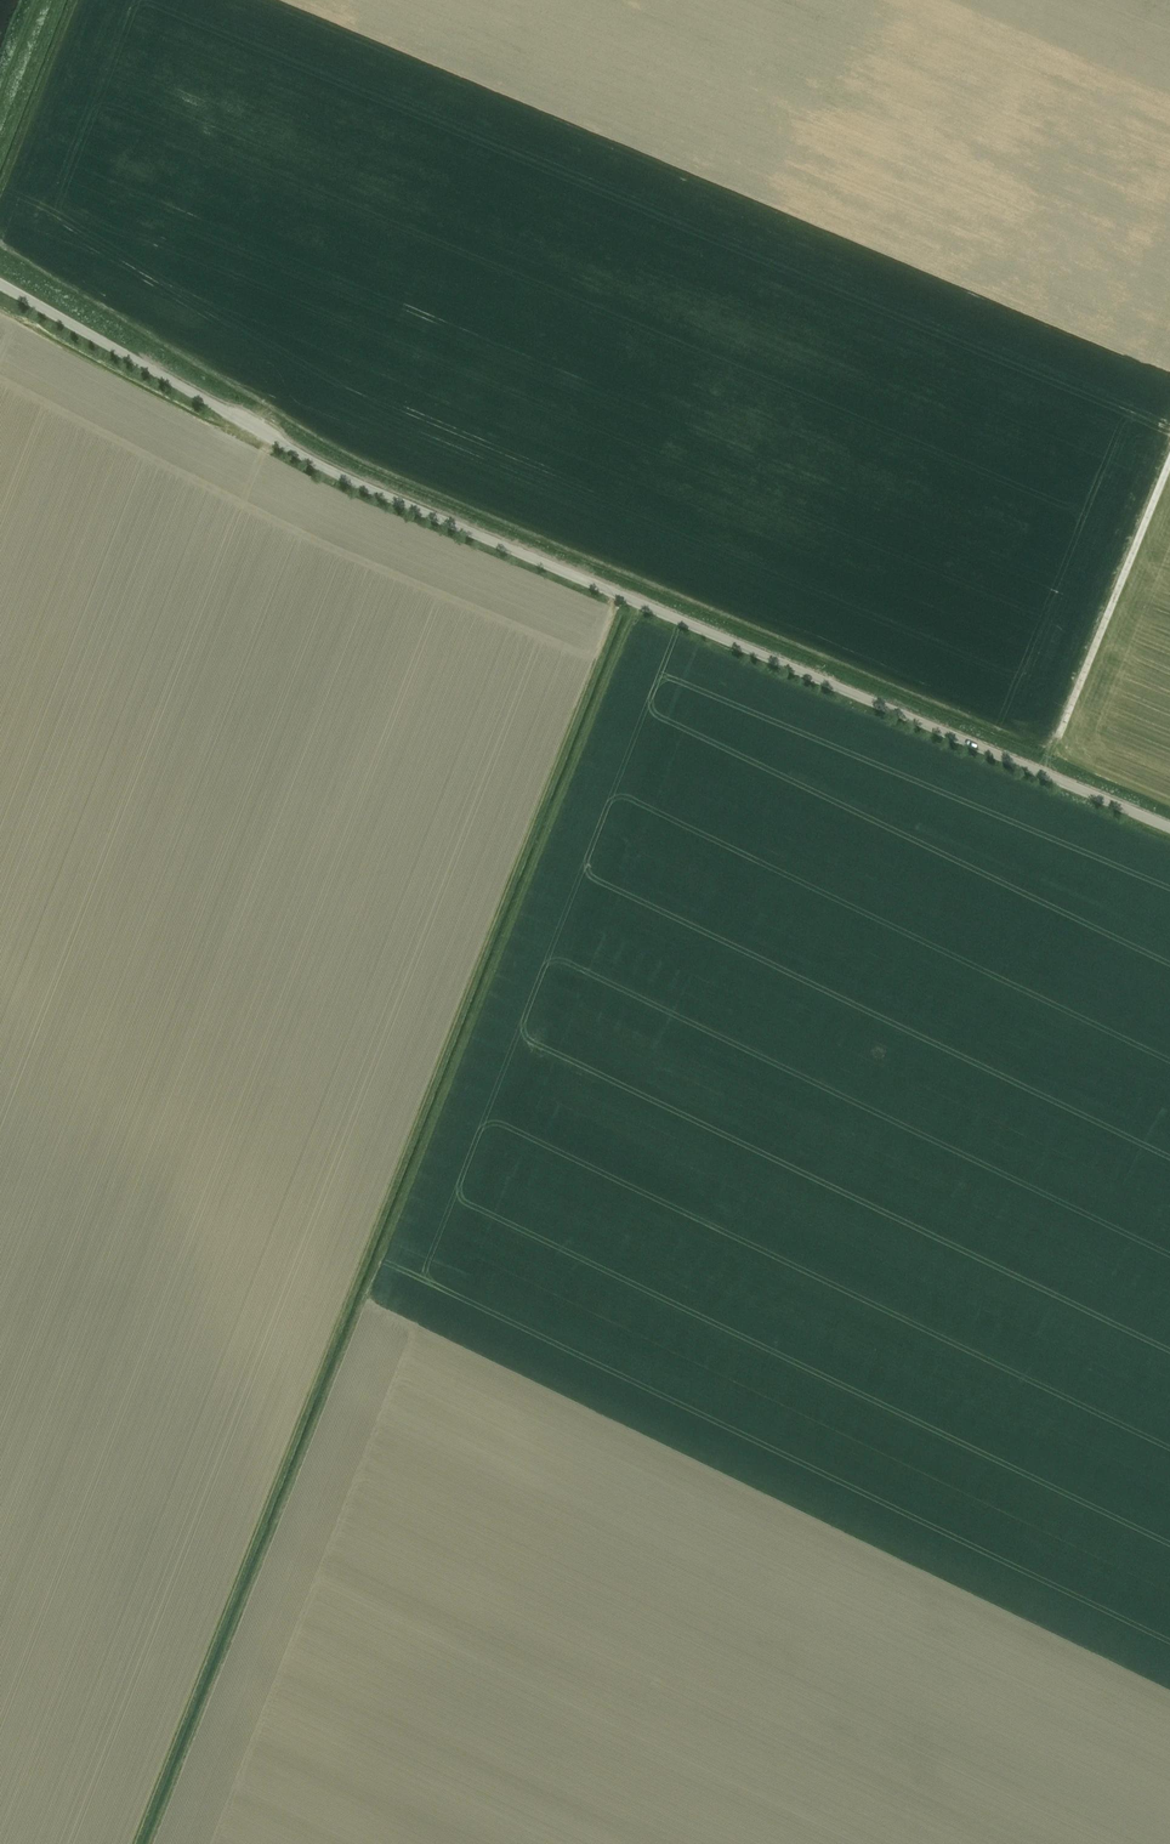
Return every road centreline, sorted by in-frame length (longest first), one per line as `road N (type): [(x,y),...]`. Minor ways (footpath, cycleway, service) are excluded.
road 1 (unclassified): [(1169,828),(350,480),(0,284)]
road 2 (track): [(1169,462),(1060,733)]

